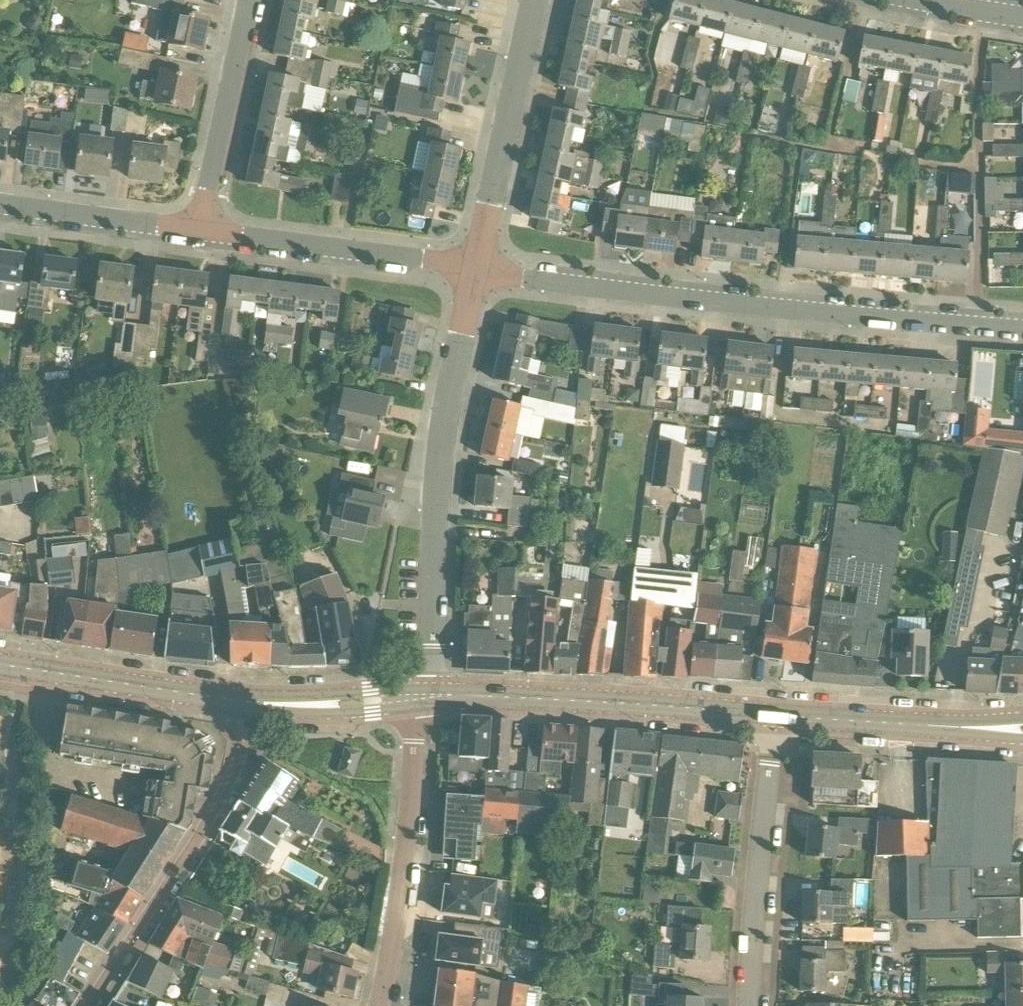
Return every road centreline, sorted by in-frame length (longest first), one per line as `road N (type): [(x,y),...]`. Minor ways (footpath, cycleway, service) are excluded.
road 1 (residential): [(1022,330),(476,270)]
road 2 (residential): [(439,697),(435,531),(444,412),(476,270)]
road 3 (residential): [(88,1005),(234,772),(249,703)]
road 4 (tertiary): [(439,697),(771,716)]
road 5 (residential): [(379,1005),(415,766),(413,699)]
road 6 (residential): [(749,1005),(771,716)]
road 7 (residential): [(476,270),(200,230)]
road 8 (residential): [(476,270),(534,0)]
road 9 (tertiary): [(249,703),(0,665)]
road 10 (tertiary): [(771,716),(1022,728)]
road 11 (residential): [(200,230),(250,0)]
road 12 (residential): [(200,230),(0,203)]
road 13 (tertiary): [(249,703),(413,699)]

